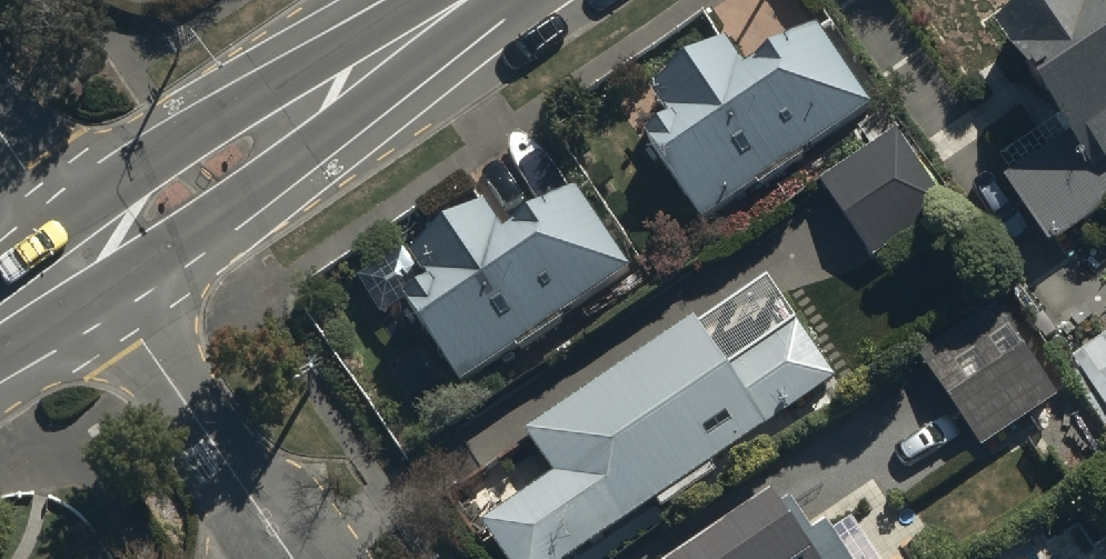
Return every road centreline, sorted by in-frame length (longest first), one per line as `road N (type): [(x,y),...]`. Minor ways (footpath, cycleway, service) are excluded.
road 1 (tertiary): [(467,0),(80,261)]
road 2 (residential): [(288,558),(80,261)]
road 3 (residential): [(80,261),(0,140)]

